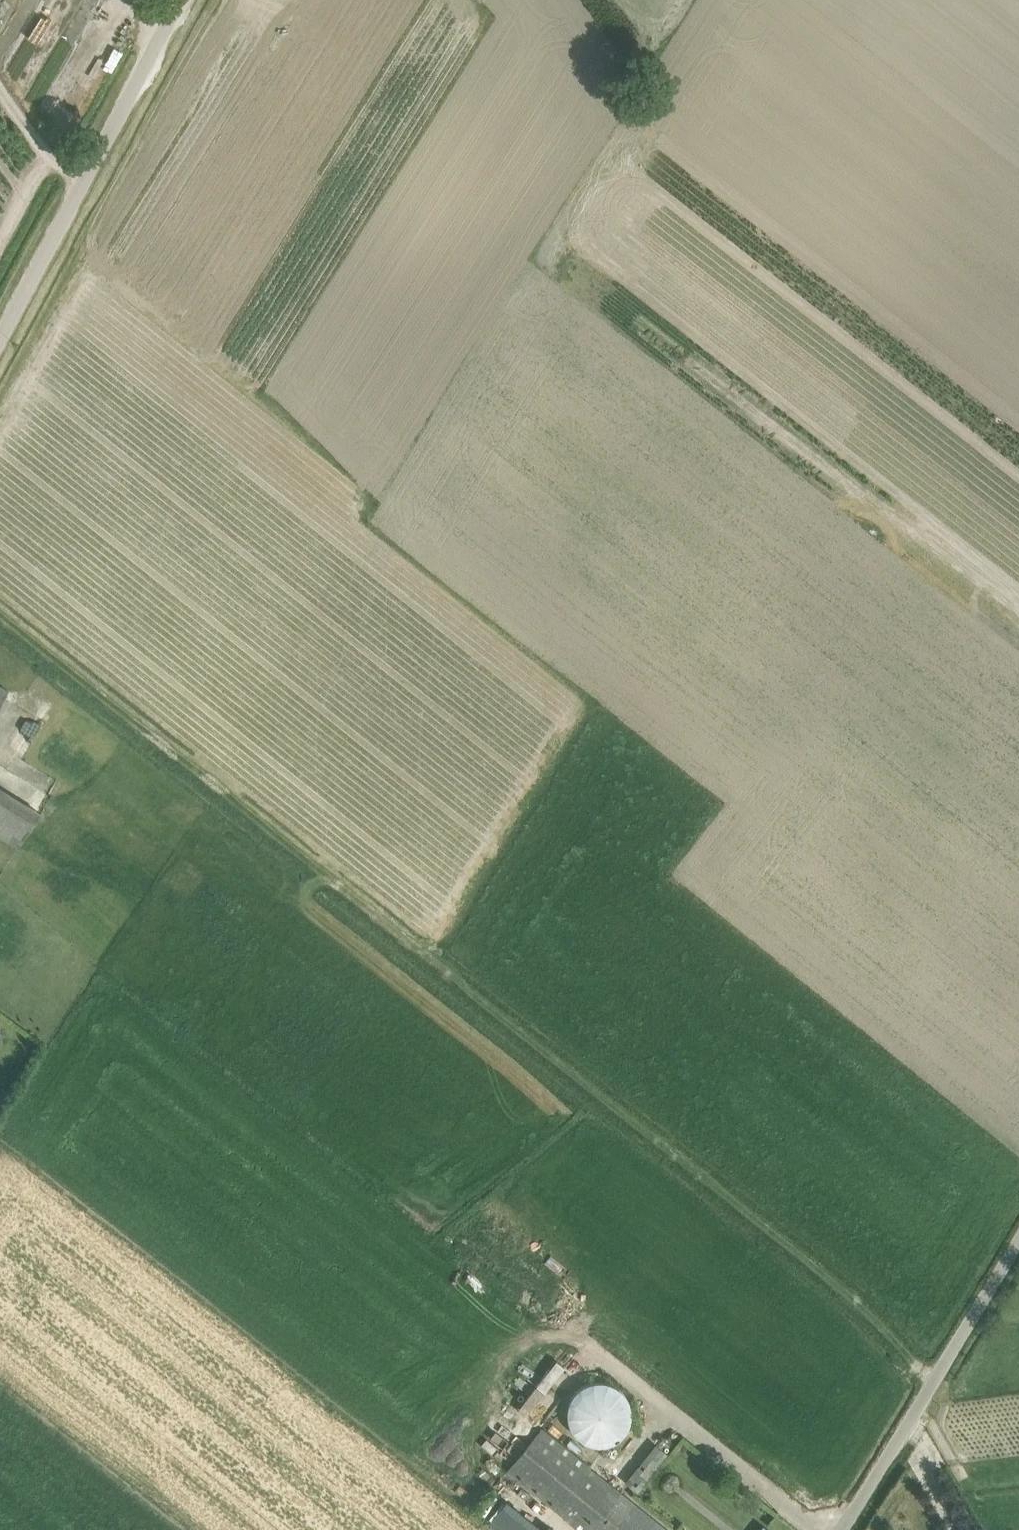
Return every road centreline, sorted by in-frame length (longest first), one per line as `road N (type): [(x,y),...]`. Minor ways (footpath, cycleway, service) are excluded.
road 1 (unclassified): [(0,338),(182,0)]
road 2 (unclassified): [(841,1529),(1018,1239)]

